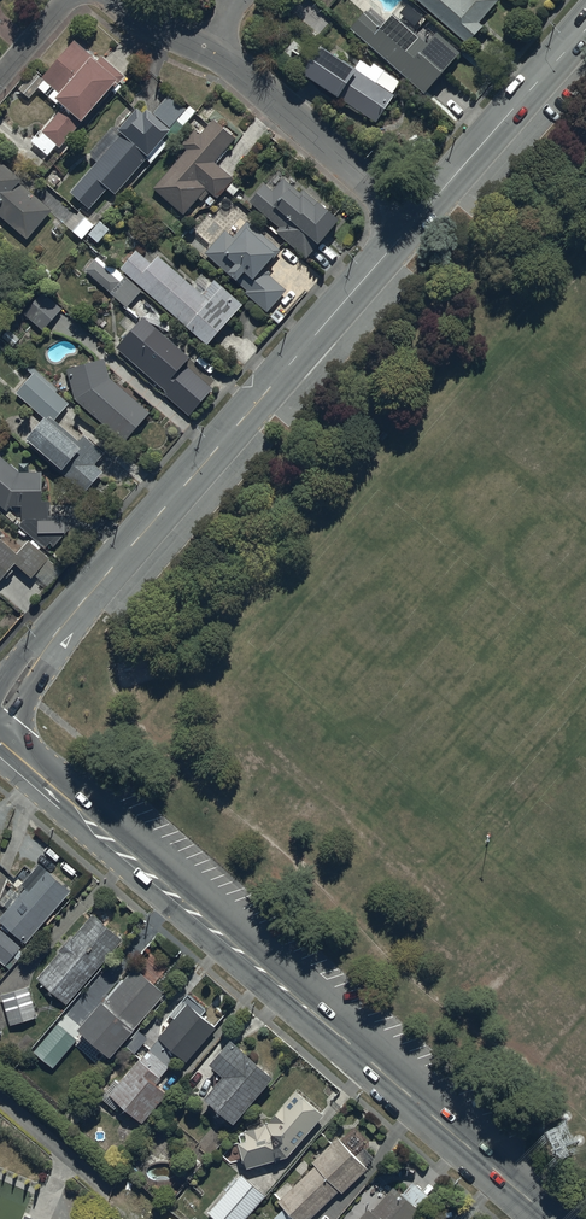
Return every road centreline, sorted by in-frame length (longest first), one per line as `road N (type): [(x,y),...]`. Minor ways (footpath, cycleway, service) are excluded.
road 1 (tertiary): [(0,740),(553,1218)]
road 2 (tertiary): [(411,225),(37,657),(0,710)]
road 3 (residential): [(411,225),(254,83),(203,48)]
road 4 (tertiary): [(585,30),(411,225)]

